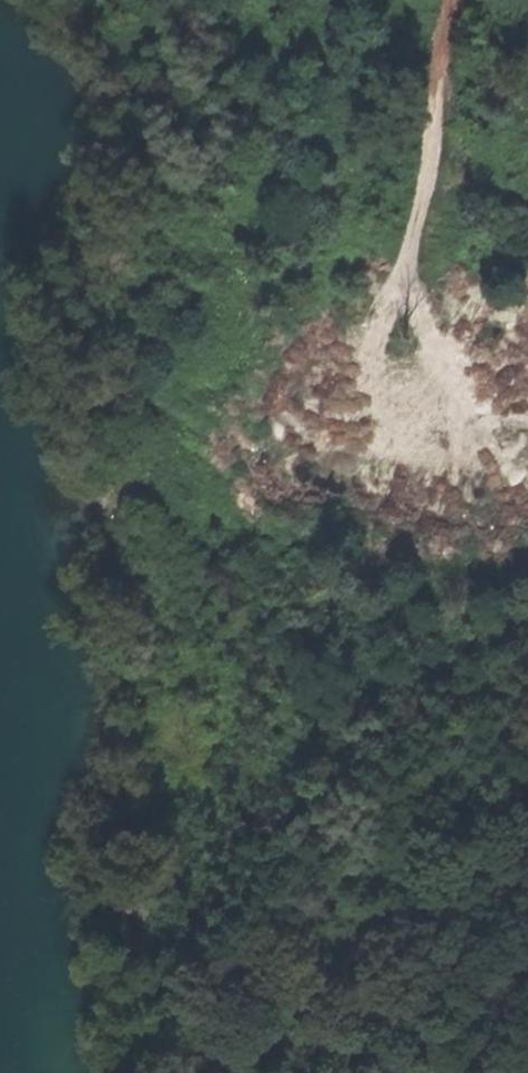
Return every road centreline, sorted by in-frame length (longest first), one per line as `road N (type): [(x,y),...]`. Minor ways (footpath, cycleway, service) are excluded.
road 1 (track): [(439,0),(437,53),(463,250)]

